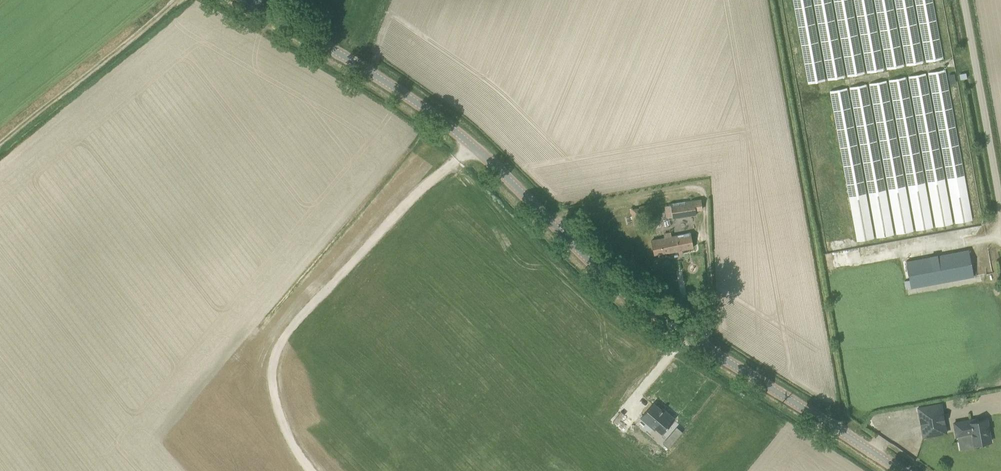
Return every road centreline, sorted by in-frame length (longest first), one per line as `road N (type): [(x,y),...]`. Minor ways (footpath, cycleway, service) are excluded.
road 1 (tertiary): [(897,470),(671,327),(431,115),(237,0)]
road 2 (unclassified): [(1000,232),(960,0)]
road 3 (track): [(172,0),(0,141)]

